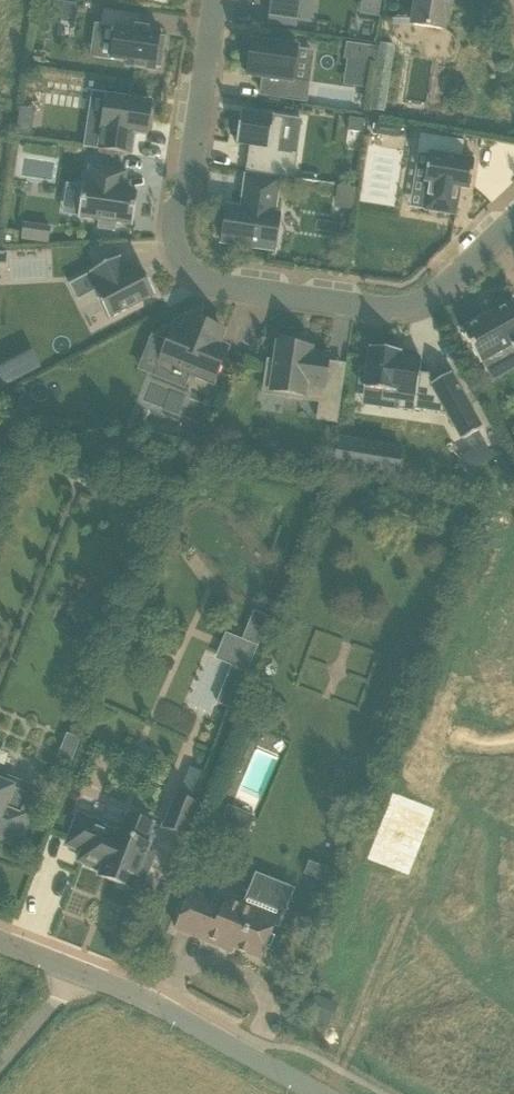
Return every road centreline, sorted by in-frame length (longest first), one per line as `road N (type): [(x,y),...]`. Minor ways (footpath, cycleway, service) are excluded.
road 1 (residential): [(513,221),(443,288),(398,307),(193,275),(181,260),(177,213),(188,193),(217,0)]
road 2 (unclassified): [(317,1093),(148,1002),(74,973)]
road 3 (residential): [(74,973),(0,1068)]

